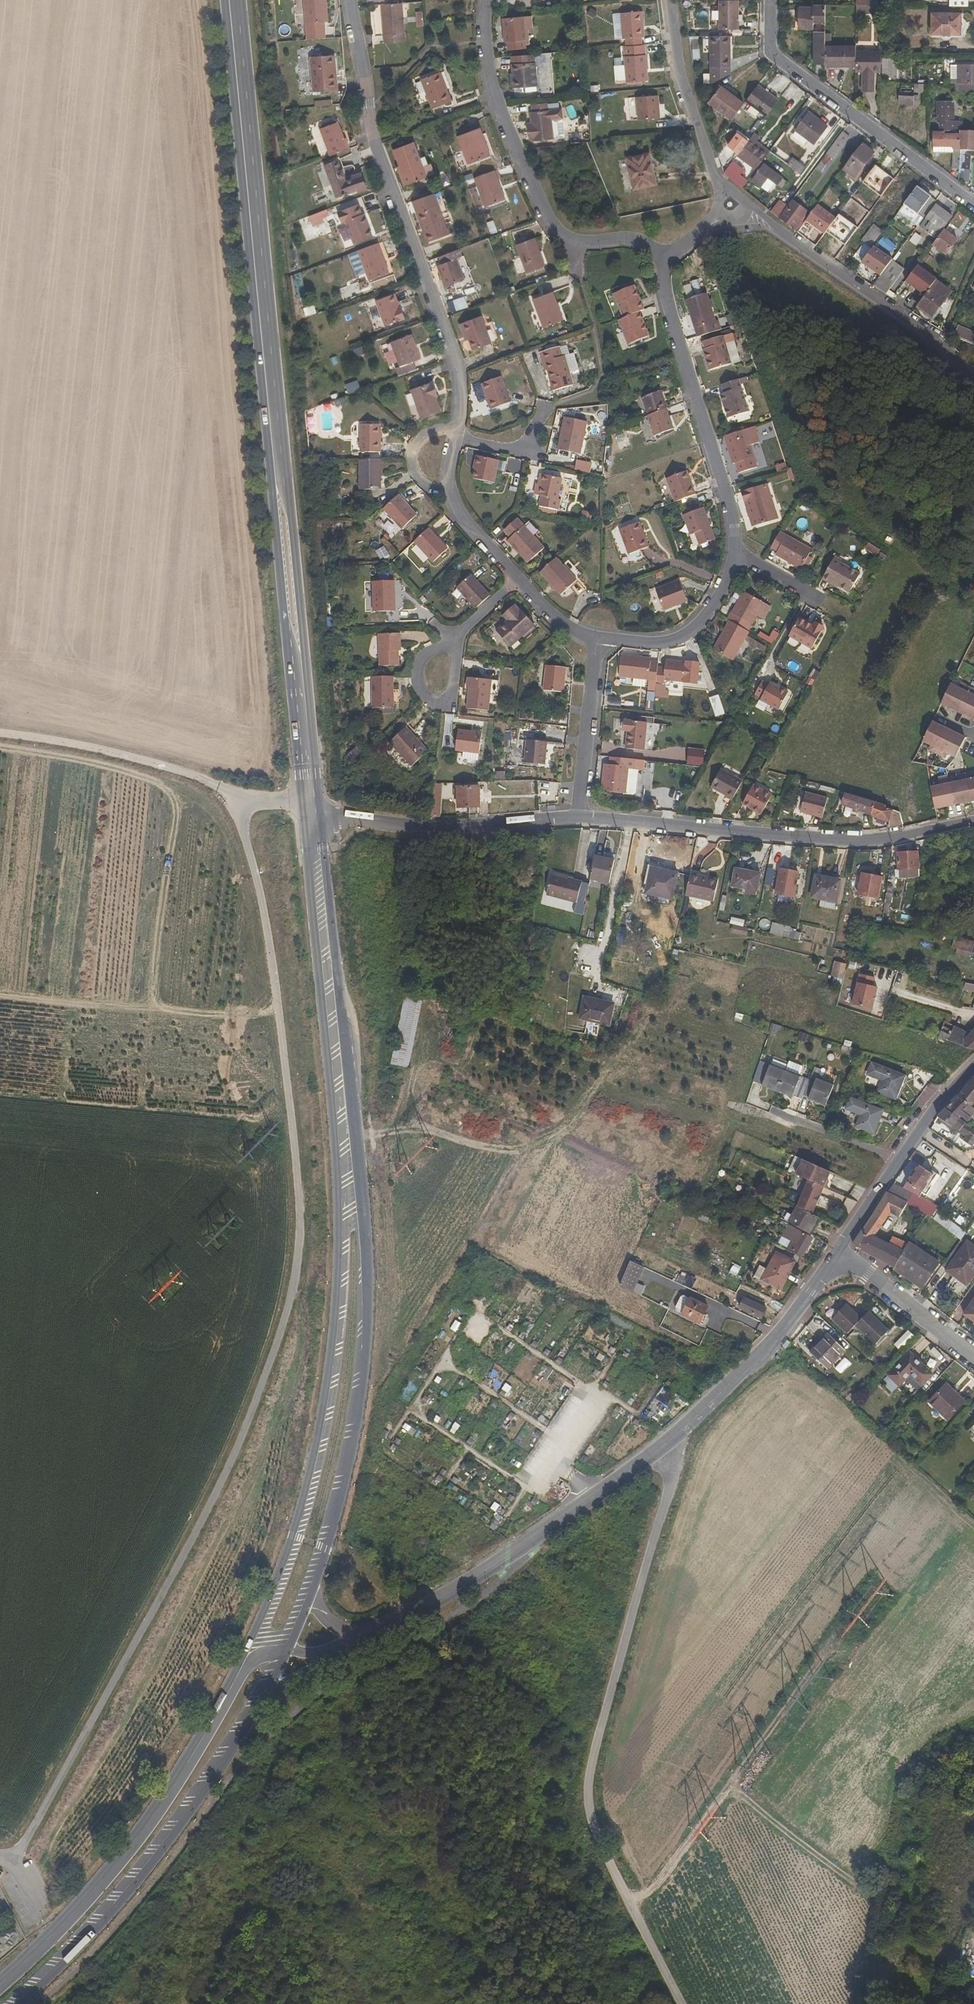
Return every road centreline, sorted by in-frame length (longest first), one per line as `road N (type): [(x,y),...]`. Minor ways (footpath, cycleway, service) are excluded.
road 1 (secondary): [(303,817),(338,1191),(333,1331),(292,1535),(219,1709)]
road 2 (secondary): [(311,1597),(359,1424),(368,1294),(320,818)]
road 3 (residential): [(663,1445),(673,1475),(582,1778),(584,1811),(677,2003)]
road 4 (residential): [(458,442),(461,368),(378,158),(353,0)]
road 5 (secondary): [(320,818),(292,514),(268,384)]
road 6 (secondary): [(268,384),(303,817)]
road 7 (secondary): [(20,2003),(152,1864),(267,1693)]
road 8 (unclassified): [(973,820),(859,841),(582,818)]
road 9 (secondary): [(231,0),(268,384)]
road 10 (residential): [(486,0),(487,69),(499,118),(549,223),(566,245),(591,255),(635,250),(662,266)]
road 11 (secondary): [(219,1709),(126,1851),(0,1983)]
road 12 (tertiary): [(385,1624),(496,1566),(663,1445)]
road 13 (residential): [(662,266),(740,567)]
road 14 (residential): [(776,0),(776,35),(795,77),(973,205)]
road 15 (residential): [(742,208),(935,335),(973,375)]
road 16 (residential): [(598,648),(565,635),(465,525),(449,483),(458,442)]
road 17 (unclassified): [(582,818),(479,828),(320,818)]
road 18 (tertiary): [(663,1445),(768,1347),(838,1251)]
road 19 (track): [(0,734),(127,756),(236,797)]
road 20 (residential): [(721,199),(691,103),(673,0)]
road 21 (residential): [(740,567),(690,640),(667,651),(598,648)]
road 22 (residential): [(973,1359),(838,1251)]
road 23 (unclassified): [(582,818),(598,648)]
road 24 (tertiary): [(267,1693),(385,1624)]
road 25 (residential): [(899,1160),(772,1110)]

